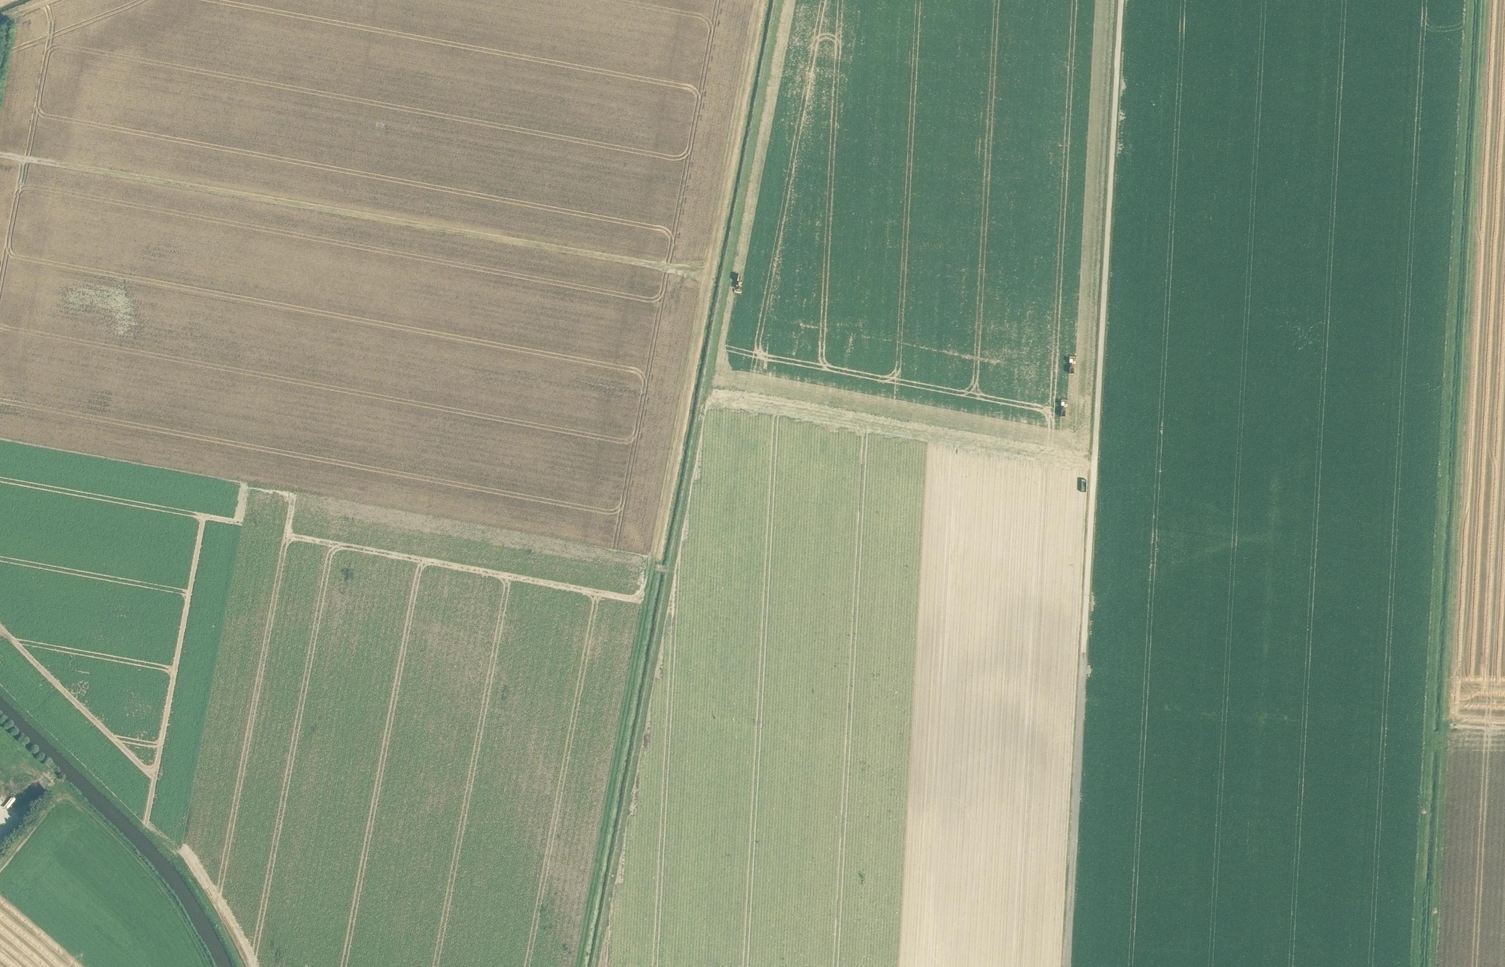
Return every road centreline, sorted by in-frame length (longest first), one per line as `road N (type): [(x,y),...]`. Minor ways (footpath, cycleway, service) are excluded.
road 1 (track): [(578,966),(760,0)]
road 2 (track): [(1068,966),(1120,0)]

